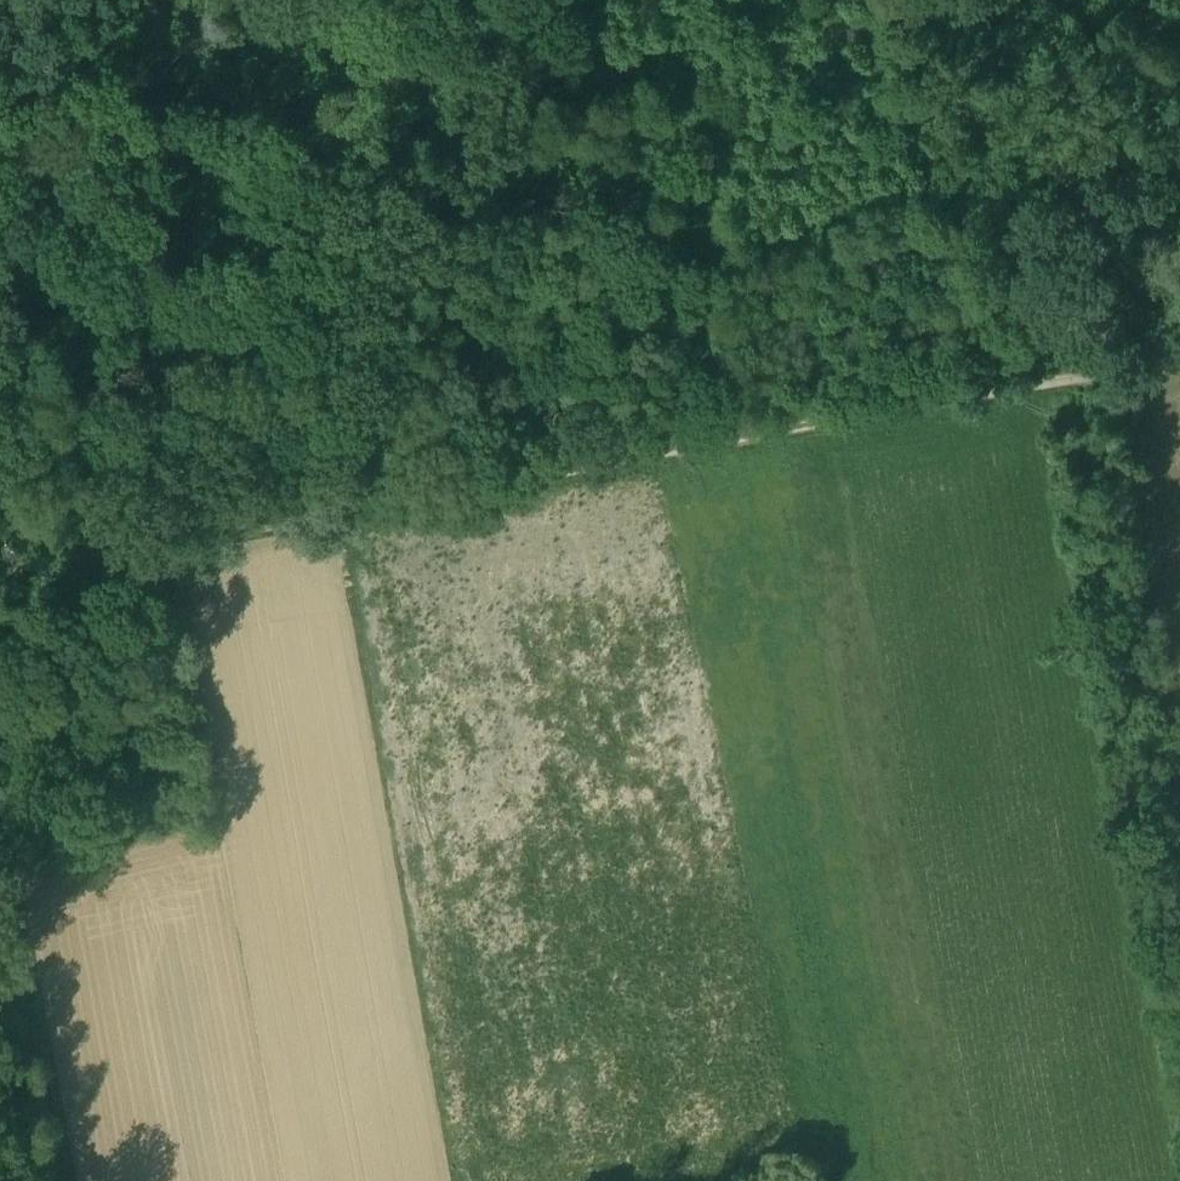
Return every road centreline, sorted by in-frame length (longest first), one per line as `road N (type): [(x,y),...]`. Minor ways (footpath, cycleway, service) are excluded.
road 1 (track): [(1179,351),(0,568)]
road 2 (track): [(0,860),(58,1180)]

